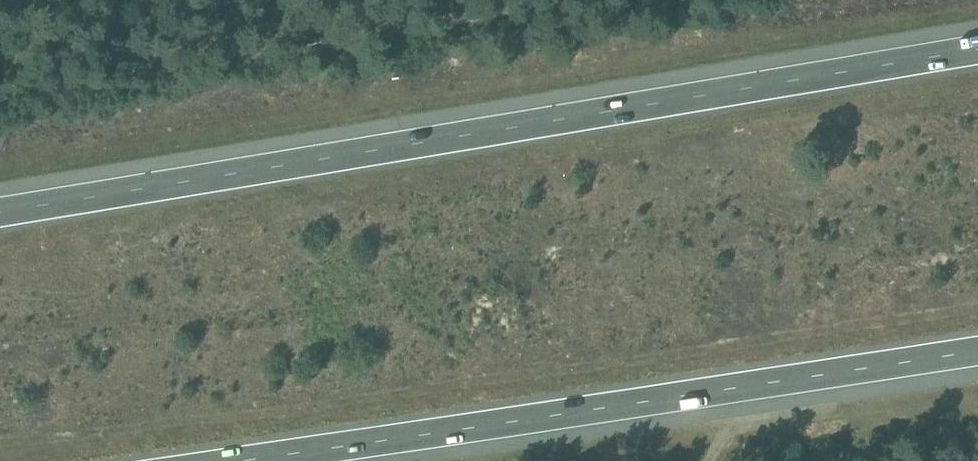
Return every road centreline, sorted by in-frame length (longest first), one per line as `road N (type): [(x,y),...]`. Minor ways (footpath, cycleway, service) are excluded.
road 1 (motorway): [(977,50),(0,211)]
road 2 (motorway): [(247,460),(977,351)]

